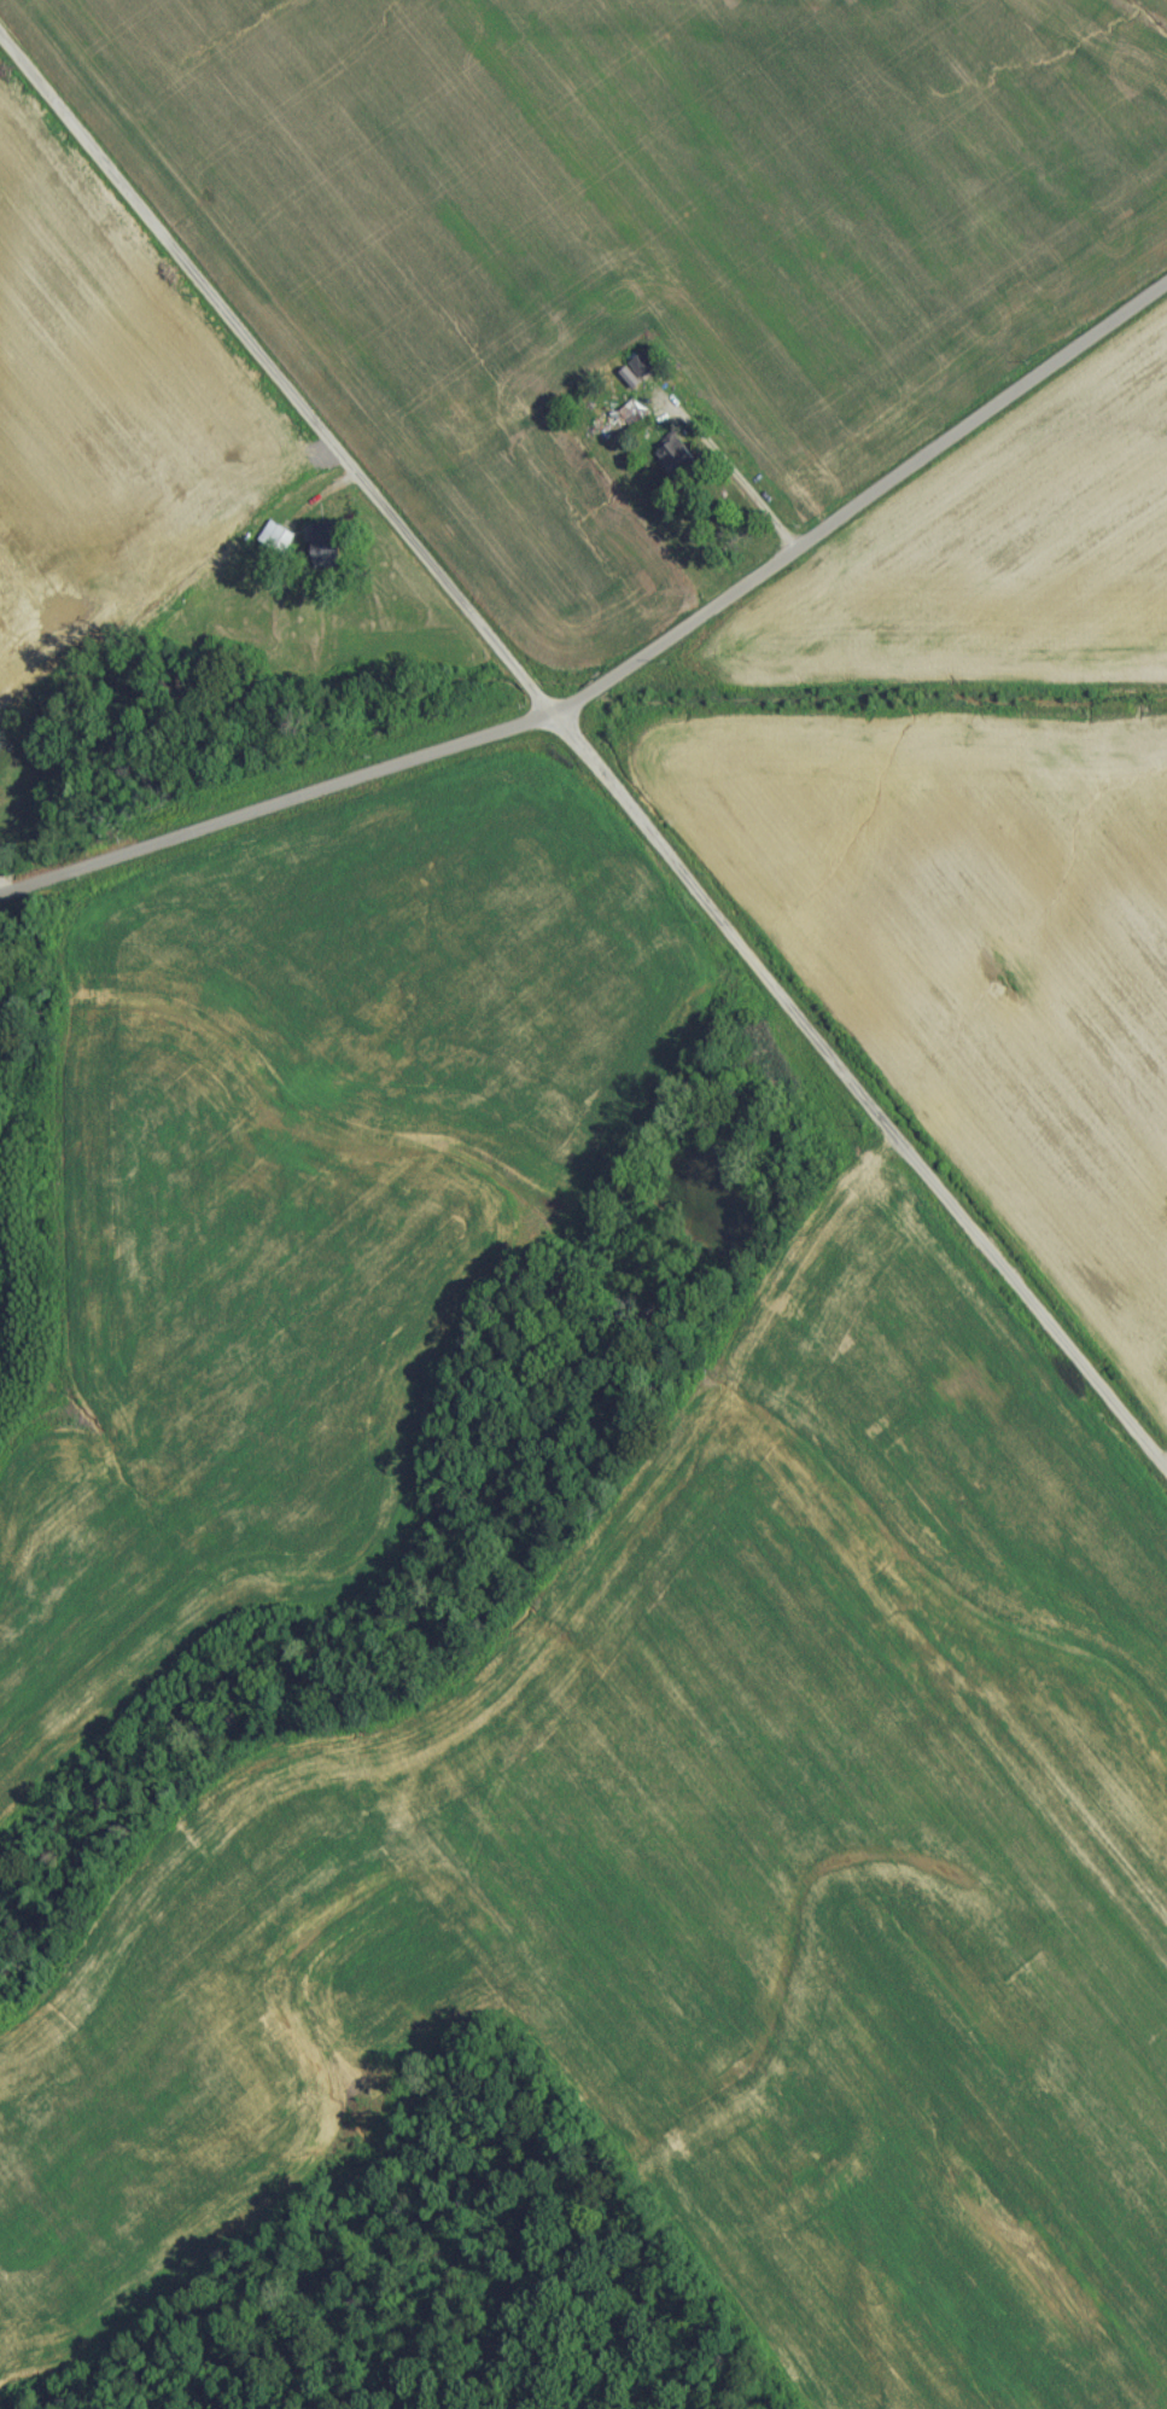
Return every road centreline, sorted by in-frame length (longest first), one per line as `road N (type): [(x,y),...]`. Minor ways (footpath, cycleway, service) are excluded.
road 1 (residential): [(1166,1476),(0,42)]
road 2 (residential): [(0,897),(554,716),(1166,285)]

